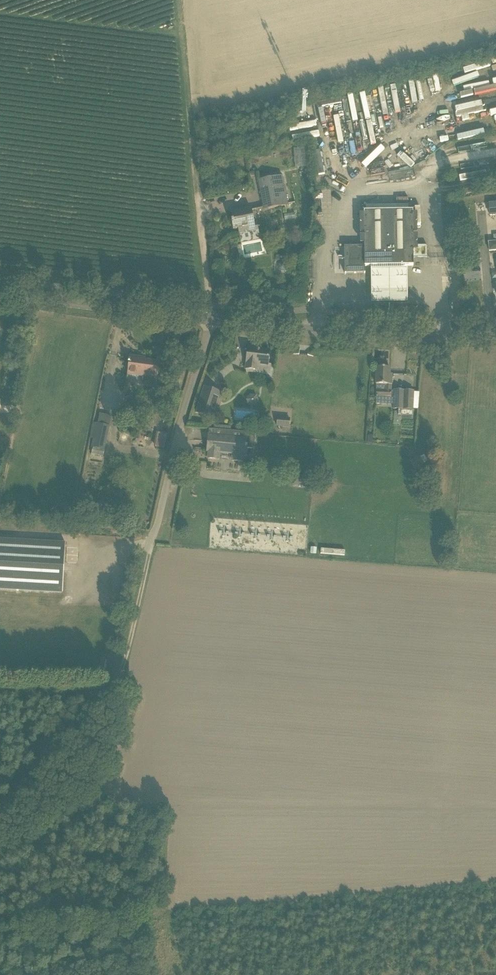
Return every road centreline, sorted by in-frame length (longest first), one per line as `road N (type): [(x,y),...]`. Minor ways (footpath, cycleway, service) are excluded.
road 1 (track): [(181,0),(208,305)]
road 2 (tertiary): [(495,332),(332,333),(209,320)]
road 3 (unclassified): [(209,320),(150,546)]
road 4 (tertiary): [(209,320),(0,294)]
road 5 (track): [(104,692),(0,837)]
road 6 (track): [(150,546),(125,658),(104,692)]

